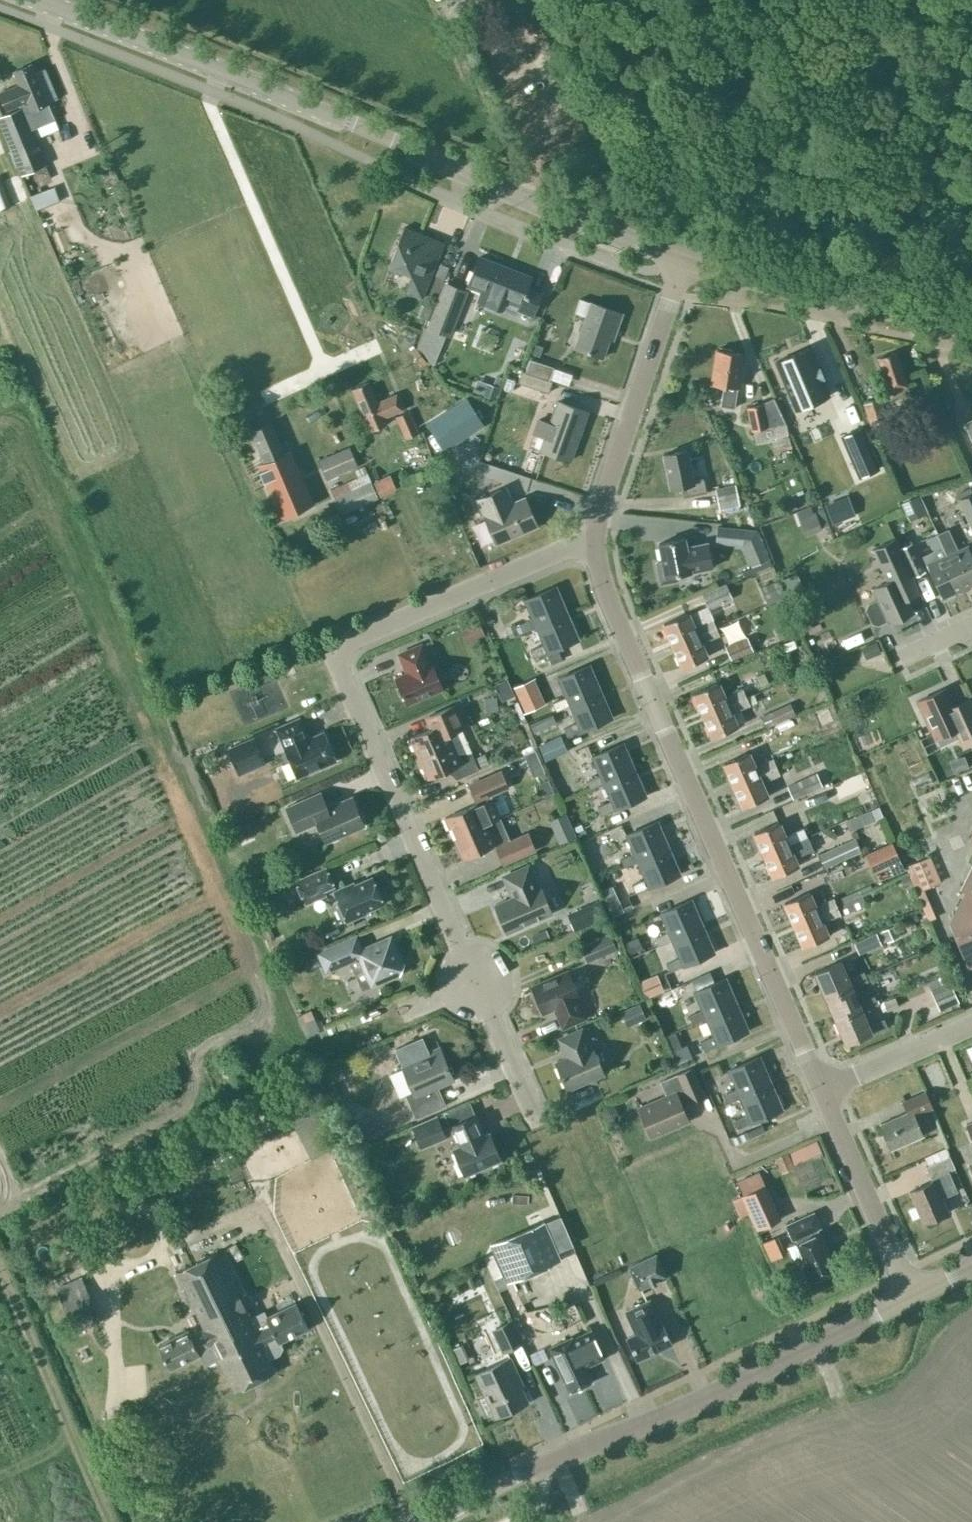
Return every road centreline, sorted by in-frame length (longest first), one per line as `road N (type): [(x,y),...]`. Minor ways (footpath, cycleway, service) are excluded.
road 1 (tertiary): [(677,258),(38,0)]
road 2 (residential): [(475,981),(336,650),(595,537)]
road 3 (residential): [(823,1091),(611,600),(595,537)]
road 4 (tertiary): [(429,1521),(911,1295)]
road 5 (tertiary): [(971,332),(677,258)]
road 6 (residential): [(595,537),(677,258)]
road 7 (residential): [(911,1295),(823,1091)]
road 8 (residential): [(823,1091),(971,1025)]
road 9 (residential): [(532,1108),(475,981)]

